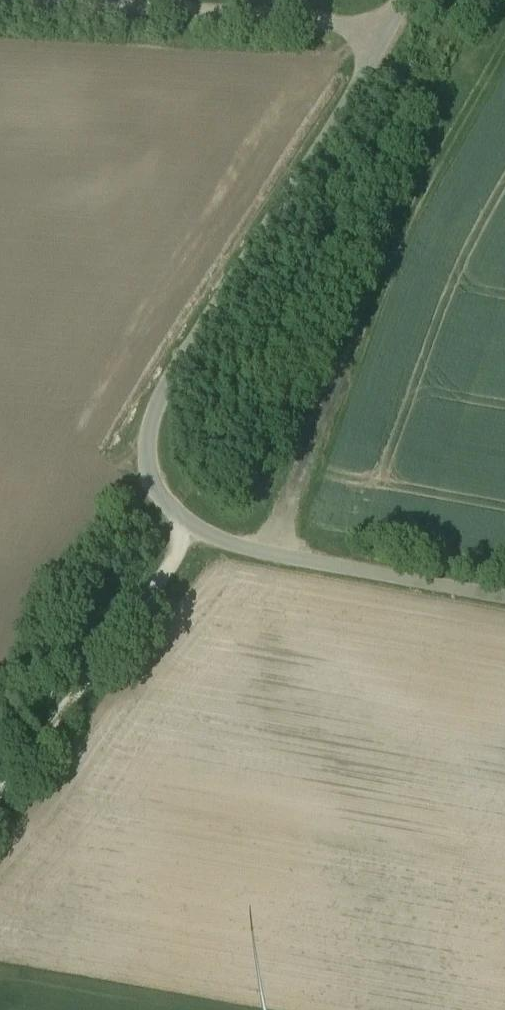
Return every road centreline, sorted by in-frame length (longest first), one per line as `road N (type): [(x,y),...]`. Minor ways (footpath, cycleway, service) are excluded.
road 1 (unclassified): [(413,0),(189,341),(156,410),(147,461),(161,498),(224,543),(504,583)]
road 2 (track): [(399,24),(23,0)]
road 3 (track): [(197,530),(111,661),(0,805)]

